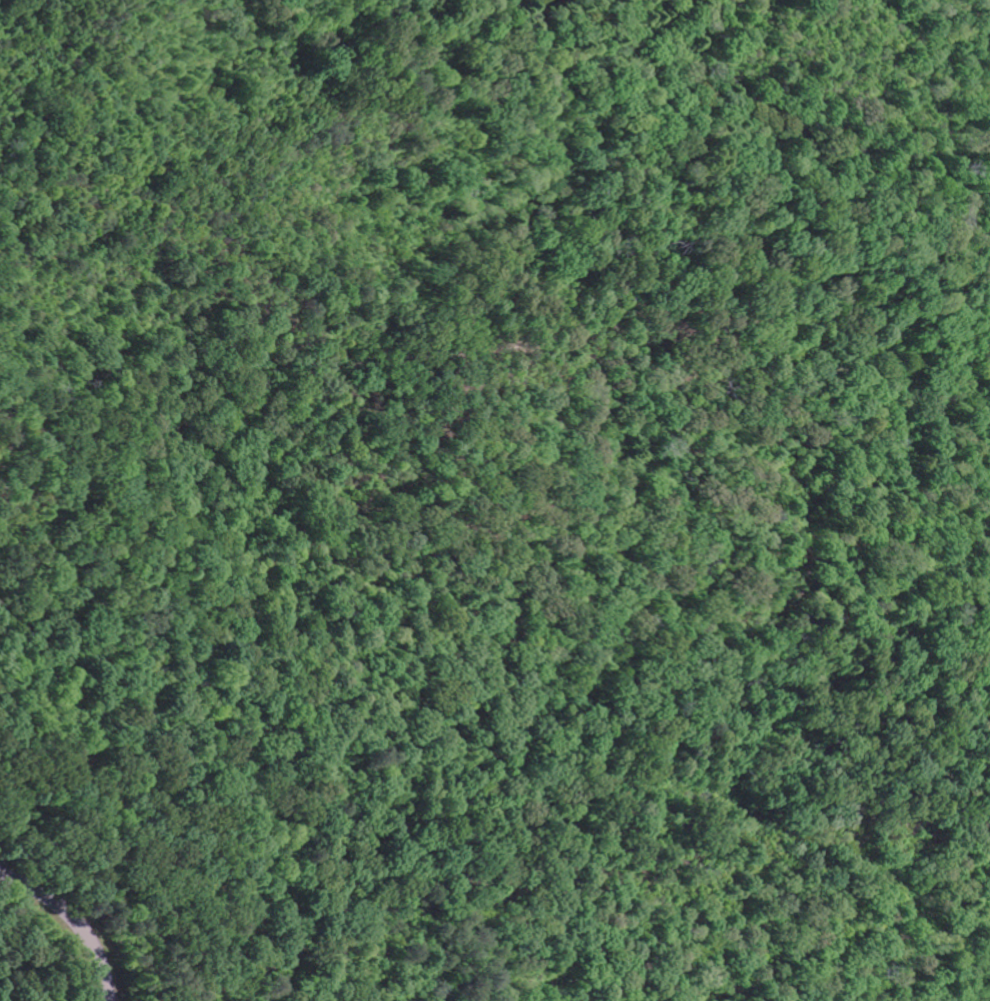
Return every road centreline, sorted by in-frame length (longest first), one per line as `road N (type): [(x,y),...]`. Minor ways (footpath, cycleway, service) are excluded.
road 1 (residential): [(103,1000),(71,927),(0,879)]

